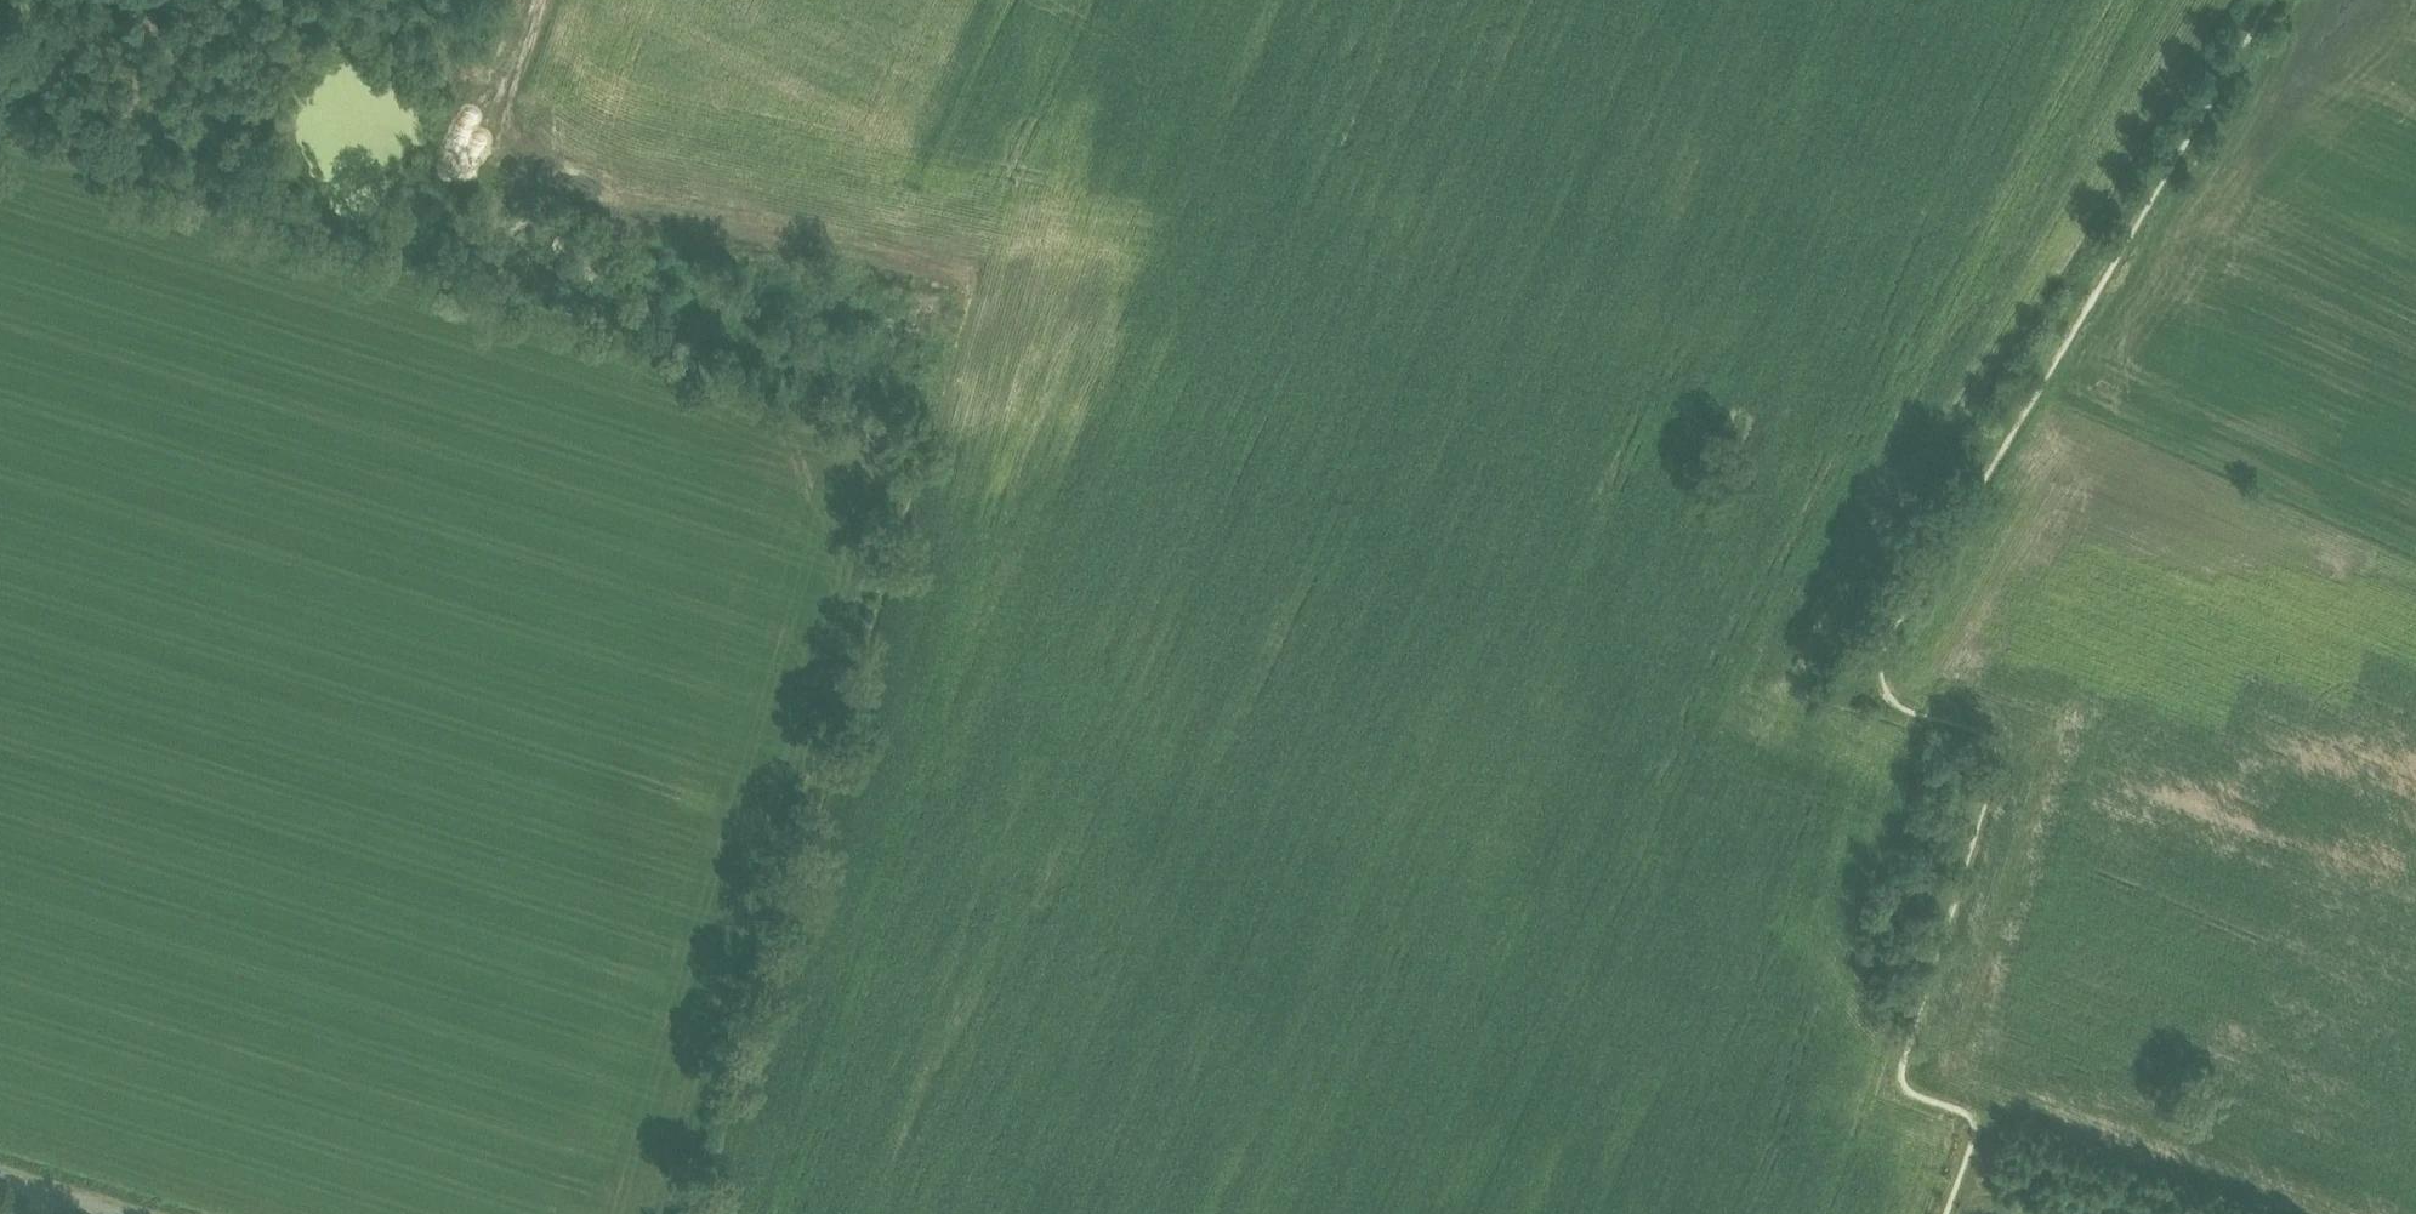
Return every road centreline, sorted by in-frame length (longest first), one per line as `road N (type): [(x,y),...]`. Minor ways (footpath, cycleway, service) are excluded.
road 1 (unclassified): [(121,1213),(0,1178)]

